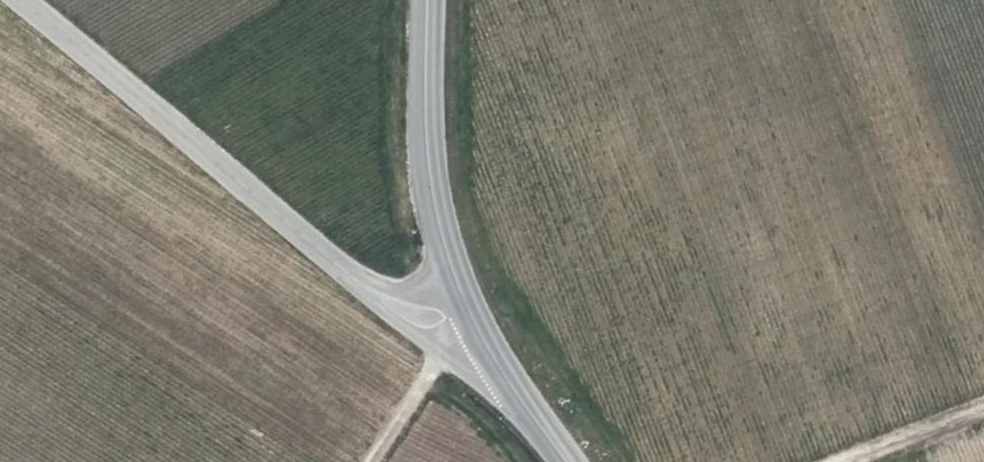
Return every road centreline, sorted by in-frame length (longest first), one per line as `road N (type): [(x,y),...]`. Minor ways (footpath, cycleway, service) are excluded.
road 1 (unclassified): [(327,259),(18,0)]
road 2 (tertiary): [(460,300),(428,162),(430,0)]
road 3 (unclassified): [(327,259),(407,330),(514,386)]
road 4 (track): [(983,411),(849,461)]
road 5 (unclassified): [(460,300),(395,292),(327,259)]
road 6 (track): [(365,461),(439,350)]

